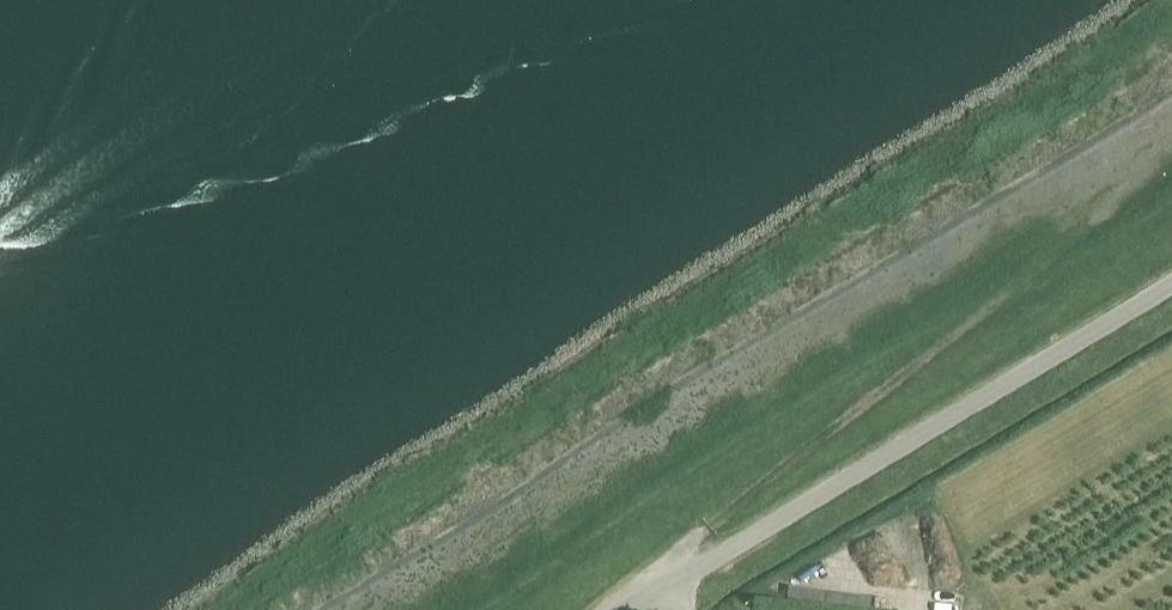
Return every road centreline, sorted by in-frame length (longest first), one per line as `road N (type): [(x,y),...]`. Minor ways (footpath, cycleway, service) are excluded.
road 1 (unclassified): [(626,609),(1171,285)]

